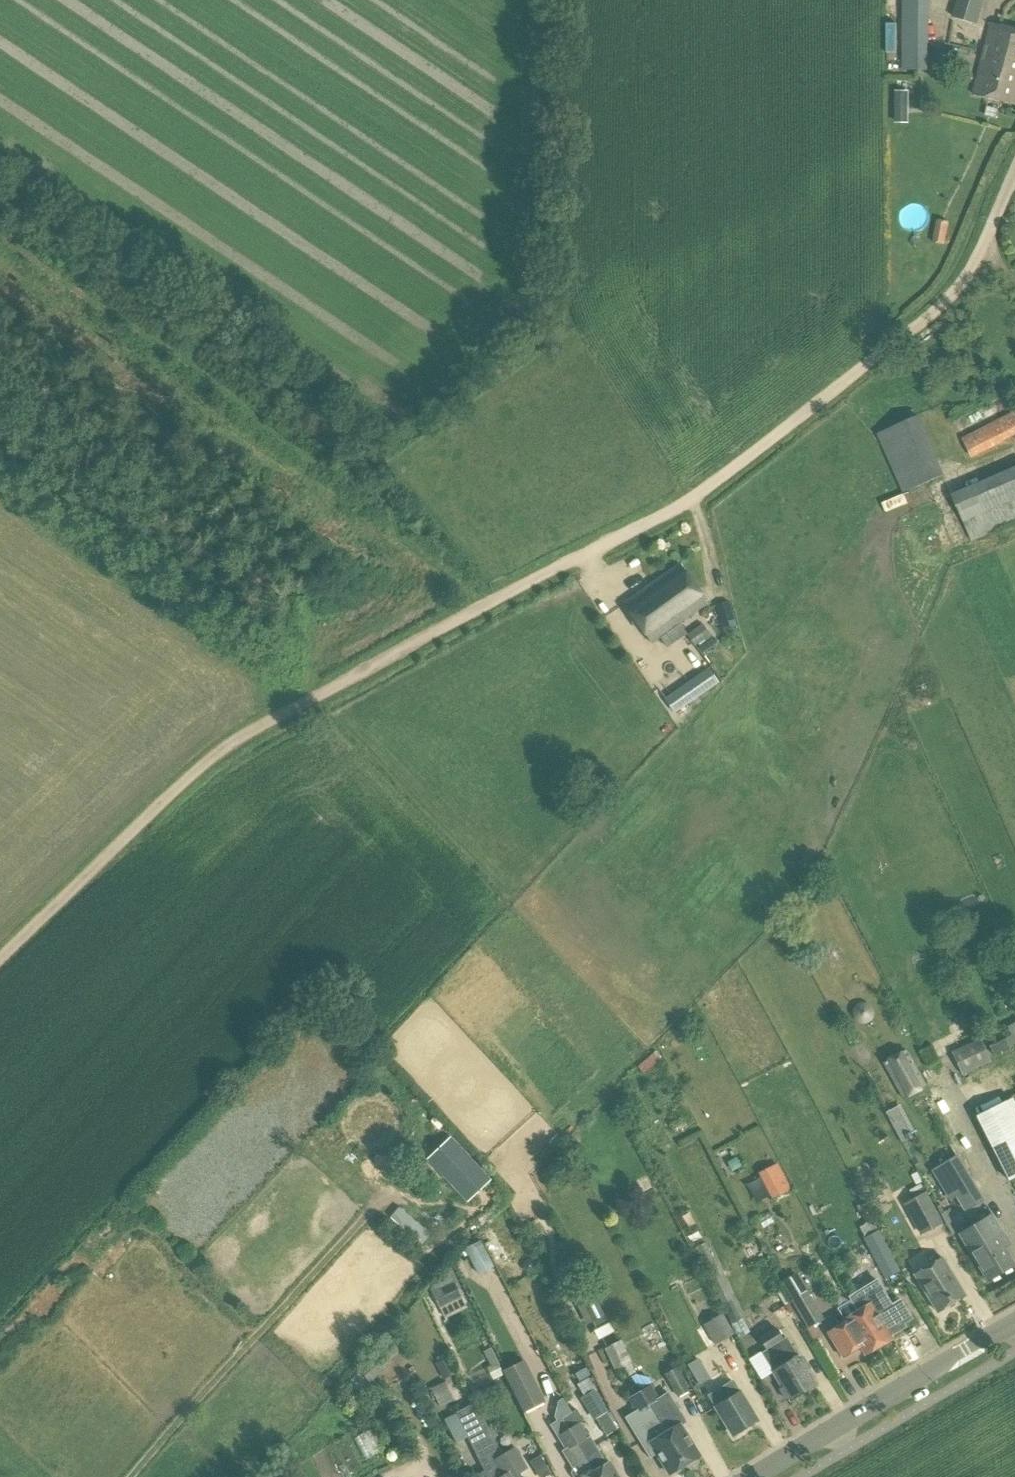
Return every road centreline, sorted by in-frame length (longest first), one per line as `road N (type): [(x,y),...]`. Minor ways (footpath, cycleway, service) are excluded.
road 1 (track): [(0,956),(222,748),(691,498),(910,334),(977,260)]
road 2 (track): [(0,242),(67,286),(86,323),(300,473),(402,560),(399,596),(335,637),(302,705)]
road 3 (track): [(382,1202),(135,1476)]
road 4 (tertiary): [(754,1476),(1014,1321)]
road 5 (residential): [(1014,286),(977,260),(1014,172)]

